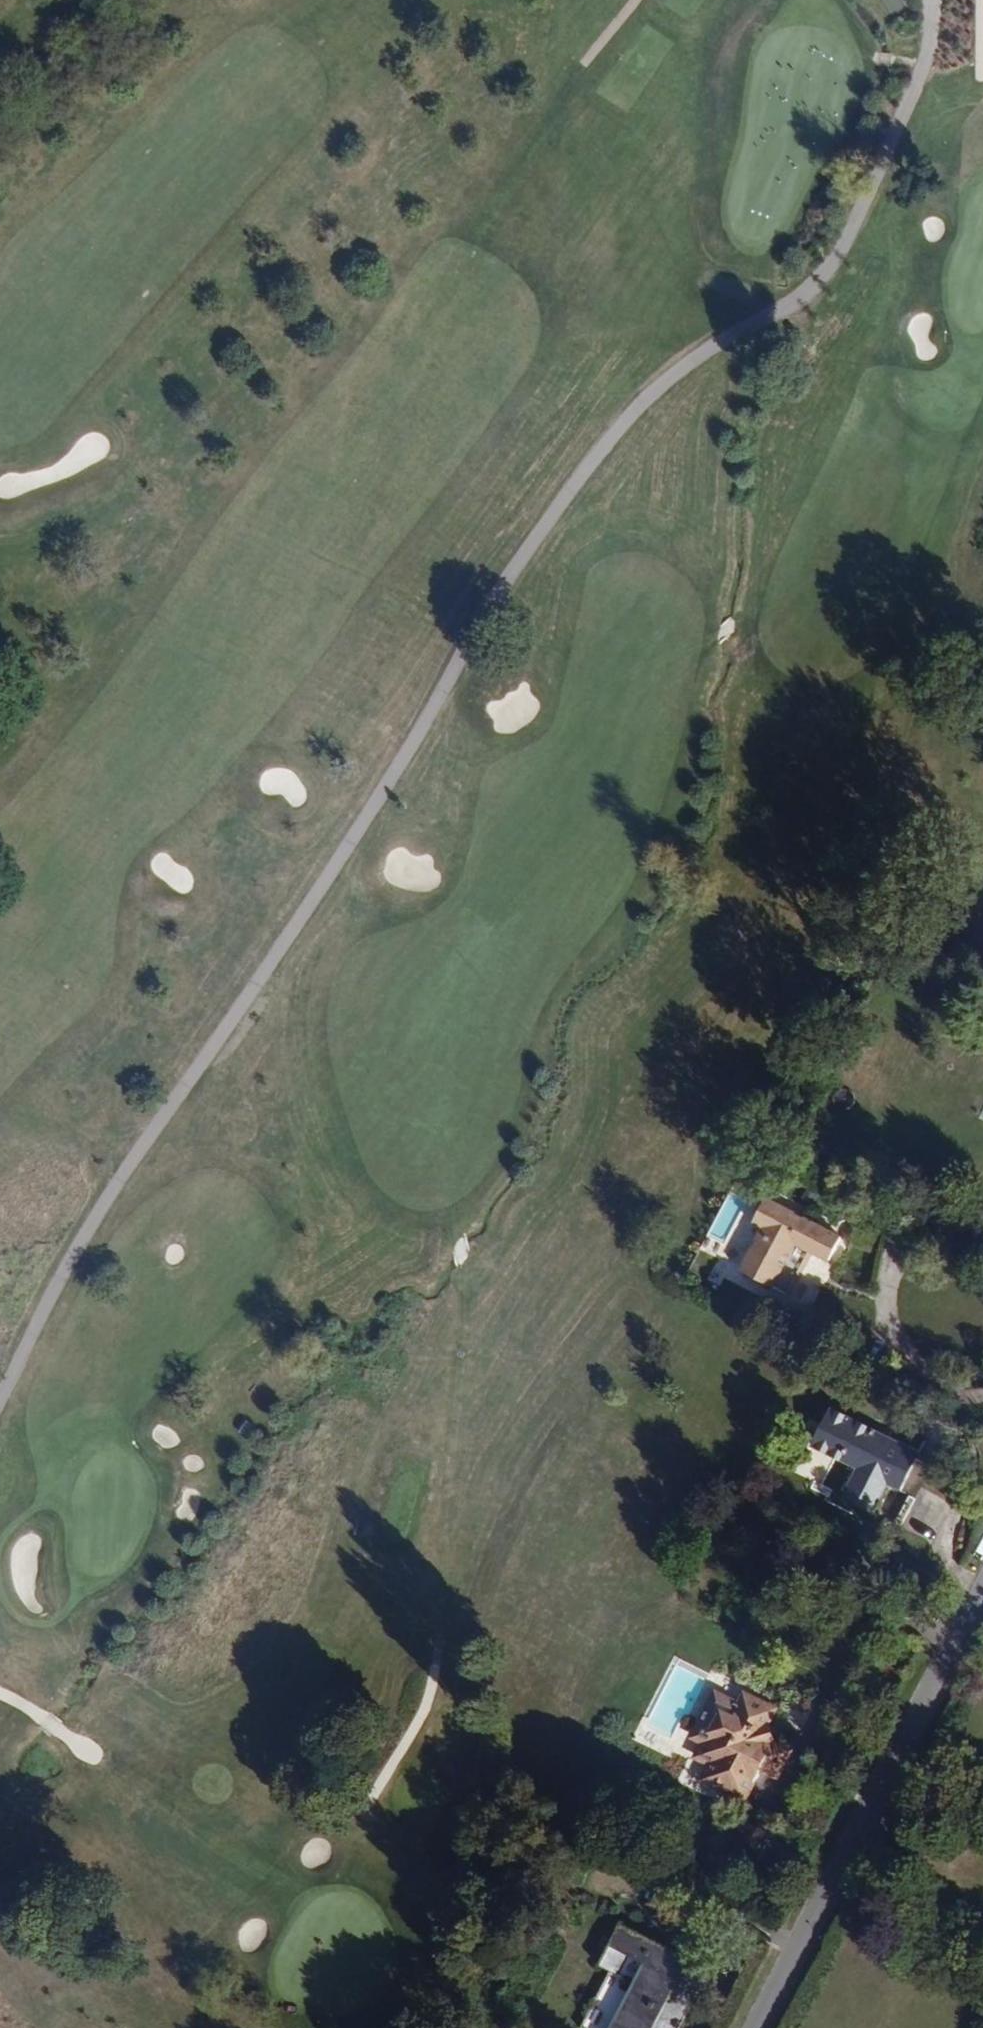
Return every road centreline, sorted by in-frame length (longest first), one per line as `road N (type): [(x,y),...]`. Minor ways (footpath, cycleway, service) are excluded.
road 1 (residential): [(764,2027),(982,1602)]

